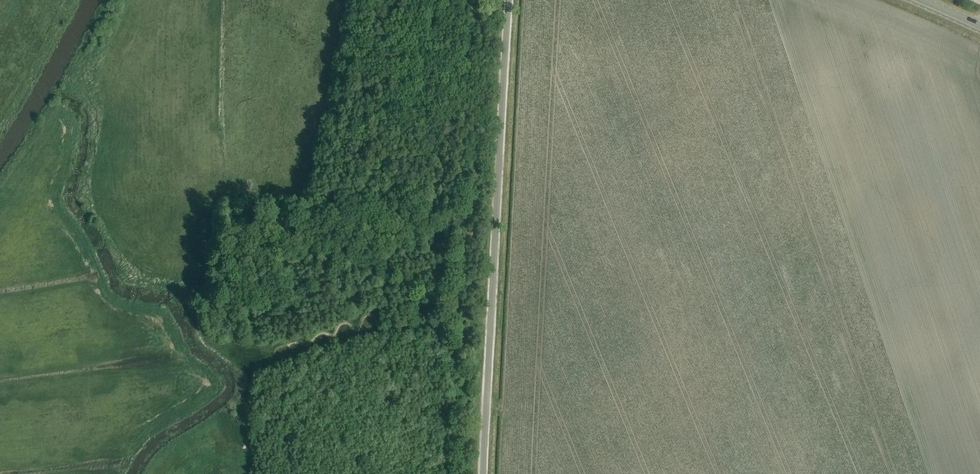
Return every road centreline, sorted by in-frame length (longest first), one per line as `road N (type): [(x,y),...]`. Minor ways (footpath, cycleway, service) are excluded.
road 1 (unclassified): [(484,473),(509,0)]
road 2 (track): [(491,322),(376,326),(256,366),(203,338)]

